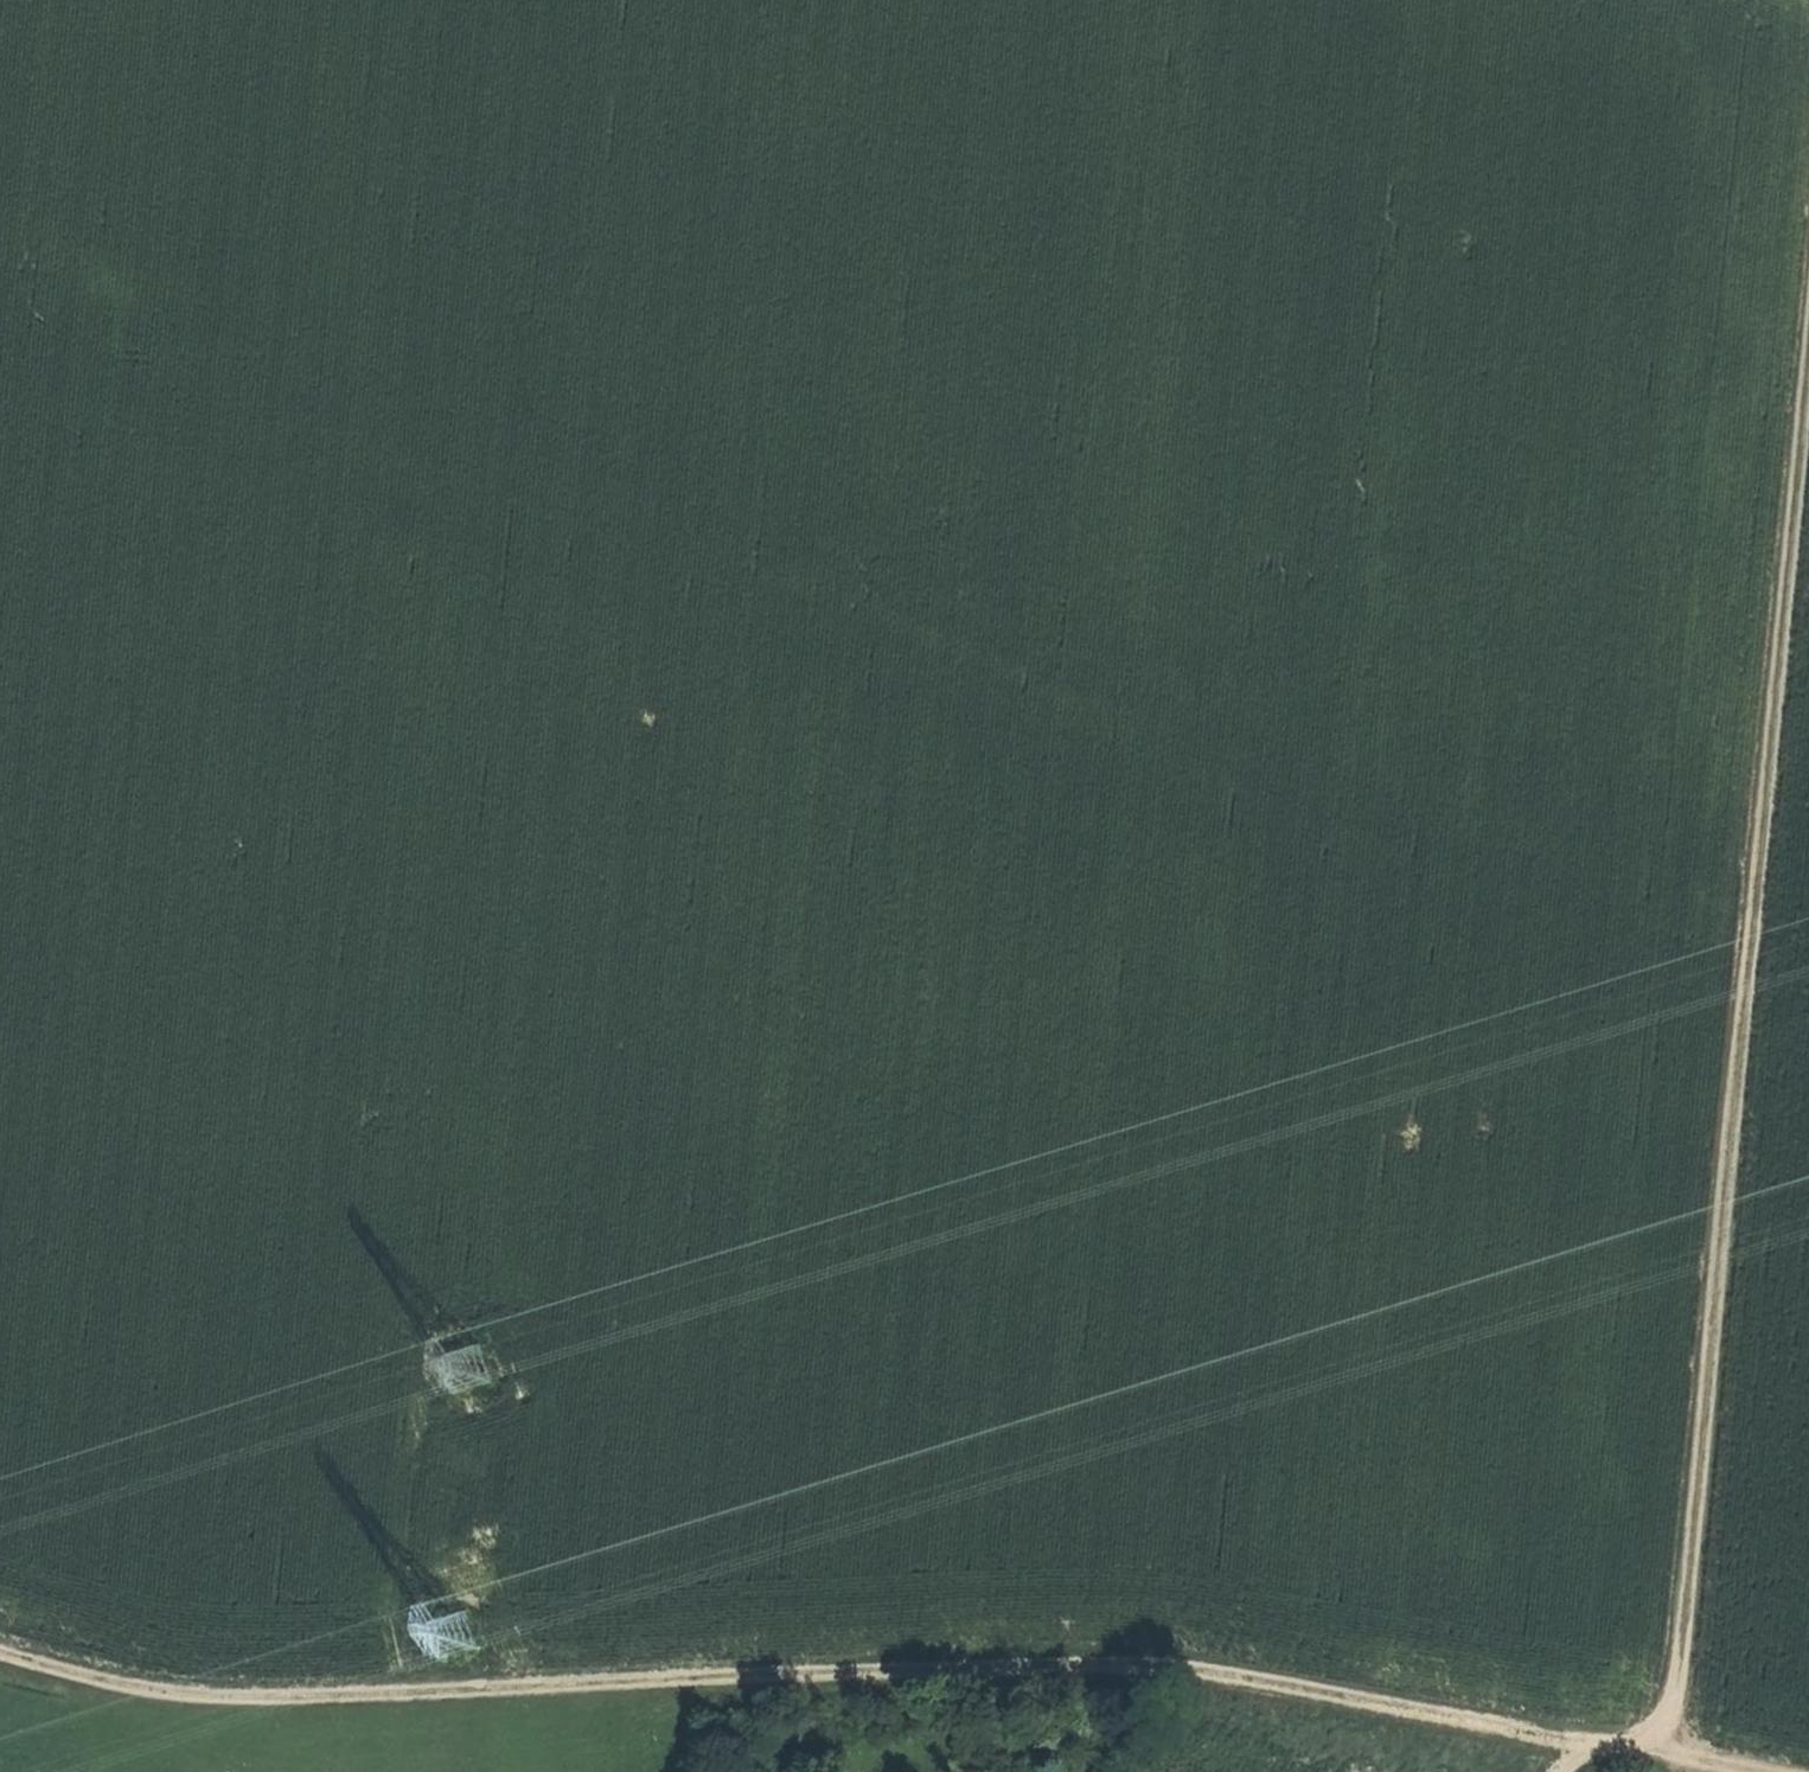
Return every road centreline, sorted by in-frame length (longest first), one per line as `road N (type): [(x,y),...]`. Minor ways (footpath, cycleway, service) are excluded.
road 1 (track): [(1784,1771),(1558,1733),(1154,1646),(352,1697),(220,1694),(91,1677),(0,1650)]
road 2 (track): [(1648,1746),(1669,1705),(1808,366)]

